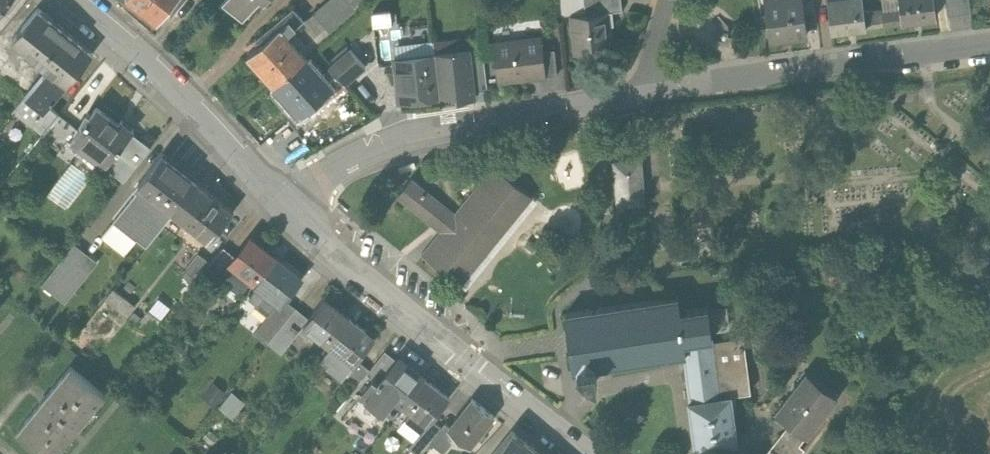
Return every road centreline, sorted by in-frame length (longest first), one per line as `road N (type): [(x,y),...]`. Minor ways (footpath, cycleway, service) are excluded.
road 1 (tertiary): [(275,197),(323,247),(593,453)]
road 2 (residential): [(275,197),(383,143),(640,100)]
road 3 (residential): [(640,100),(989,48)]
road 4 (tertiary): [(70,0),(209,118),(275,197)]

